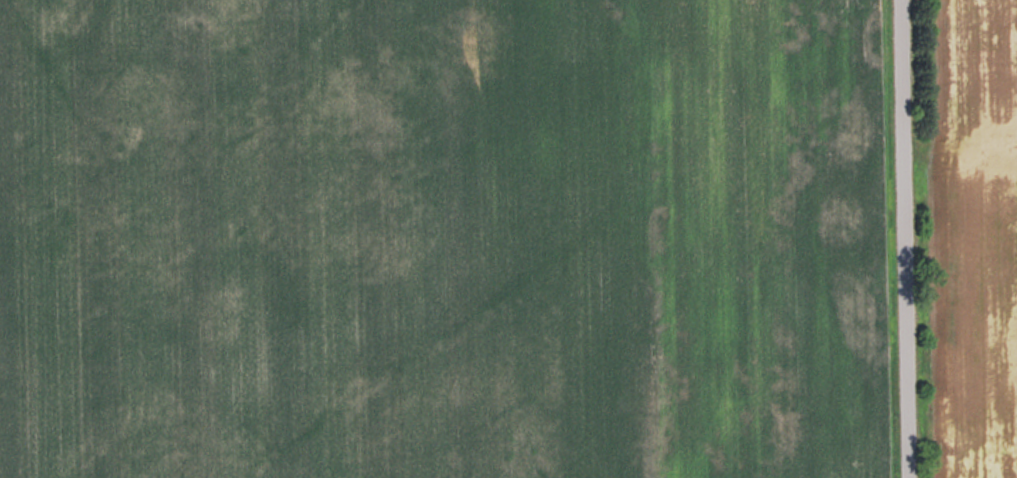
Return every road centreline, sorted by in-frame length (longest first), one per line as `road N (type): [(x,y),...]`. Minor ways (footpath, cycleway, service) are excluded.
road 1 (residential): [(914,477),(906,0)]

